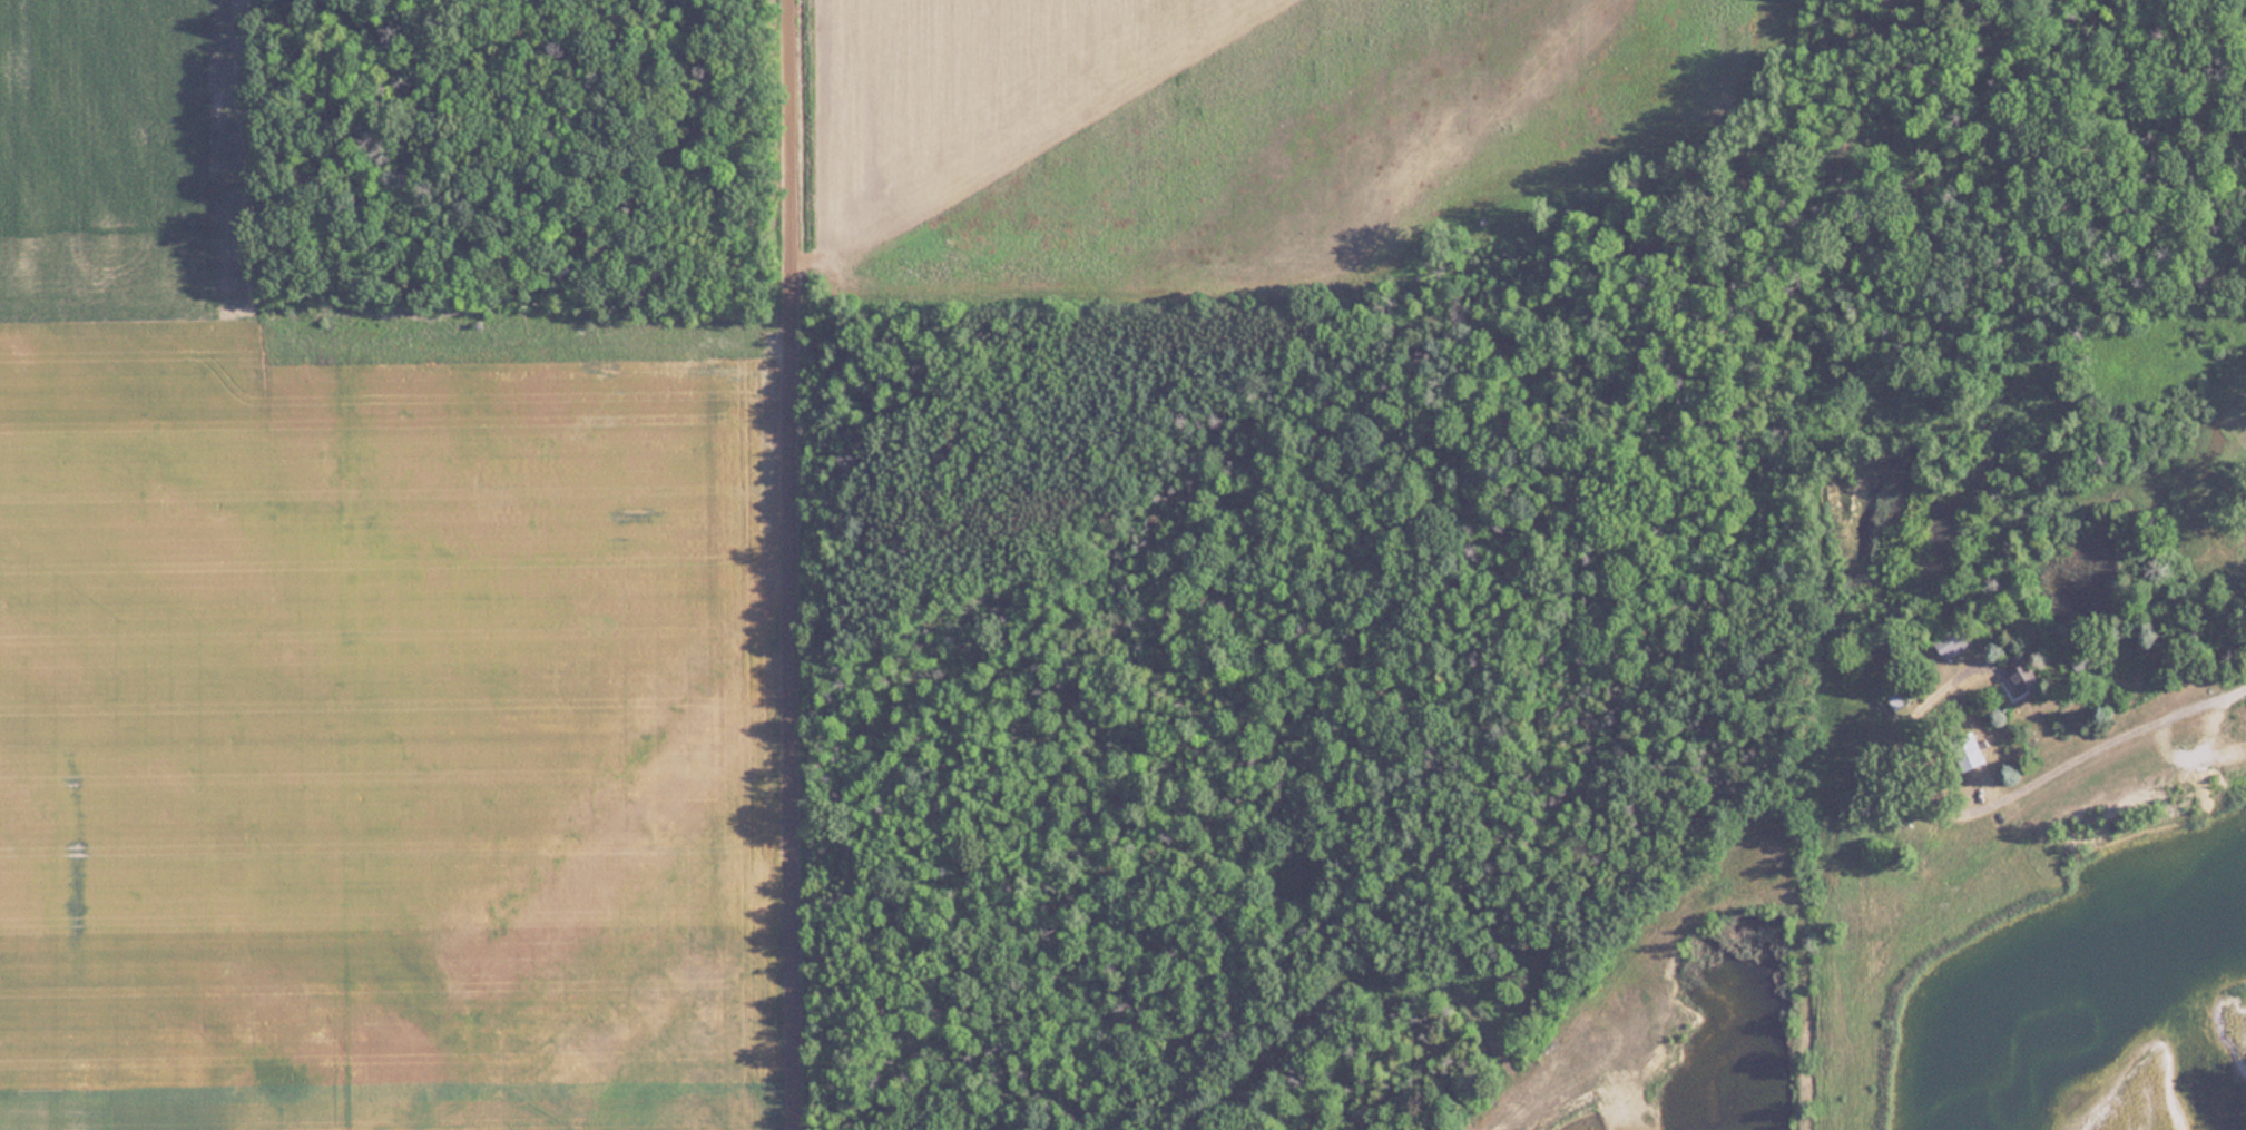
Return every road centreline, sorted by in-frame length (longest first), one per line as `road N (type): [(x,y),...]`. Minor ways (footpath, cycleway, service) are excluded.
road 1 (residential): [(801,1129),(788,0)]

